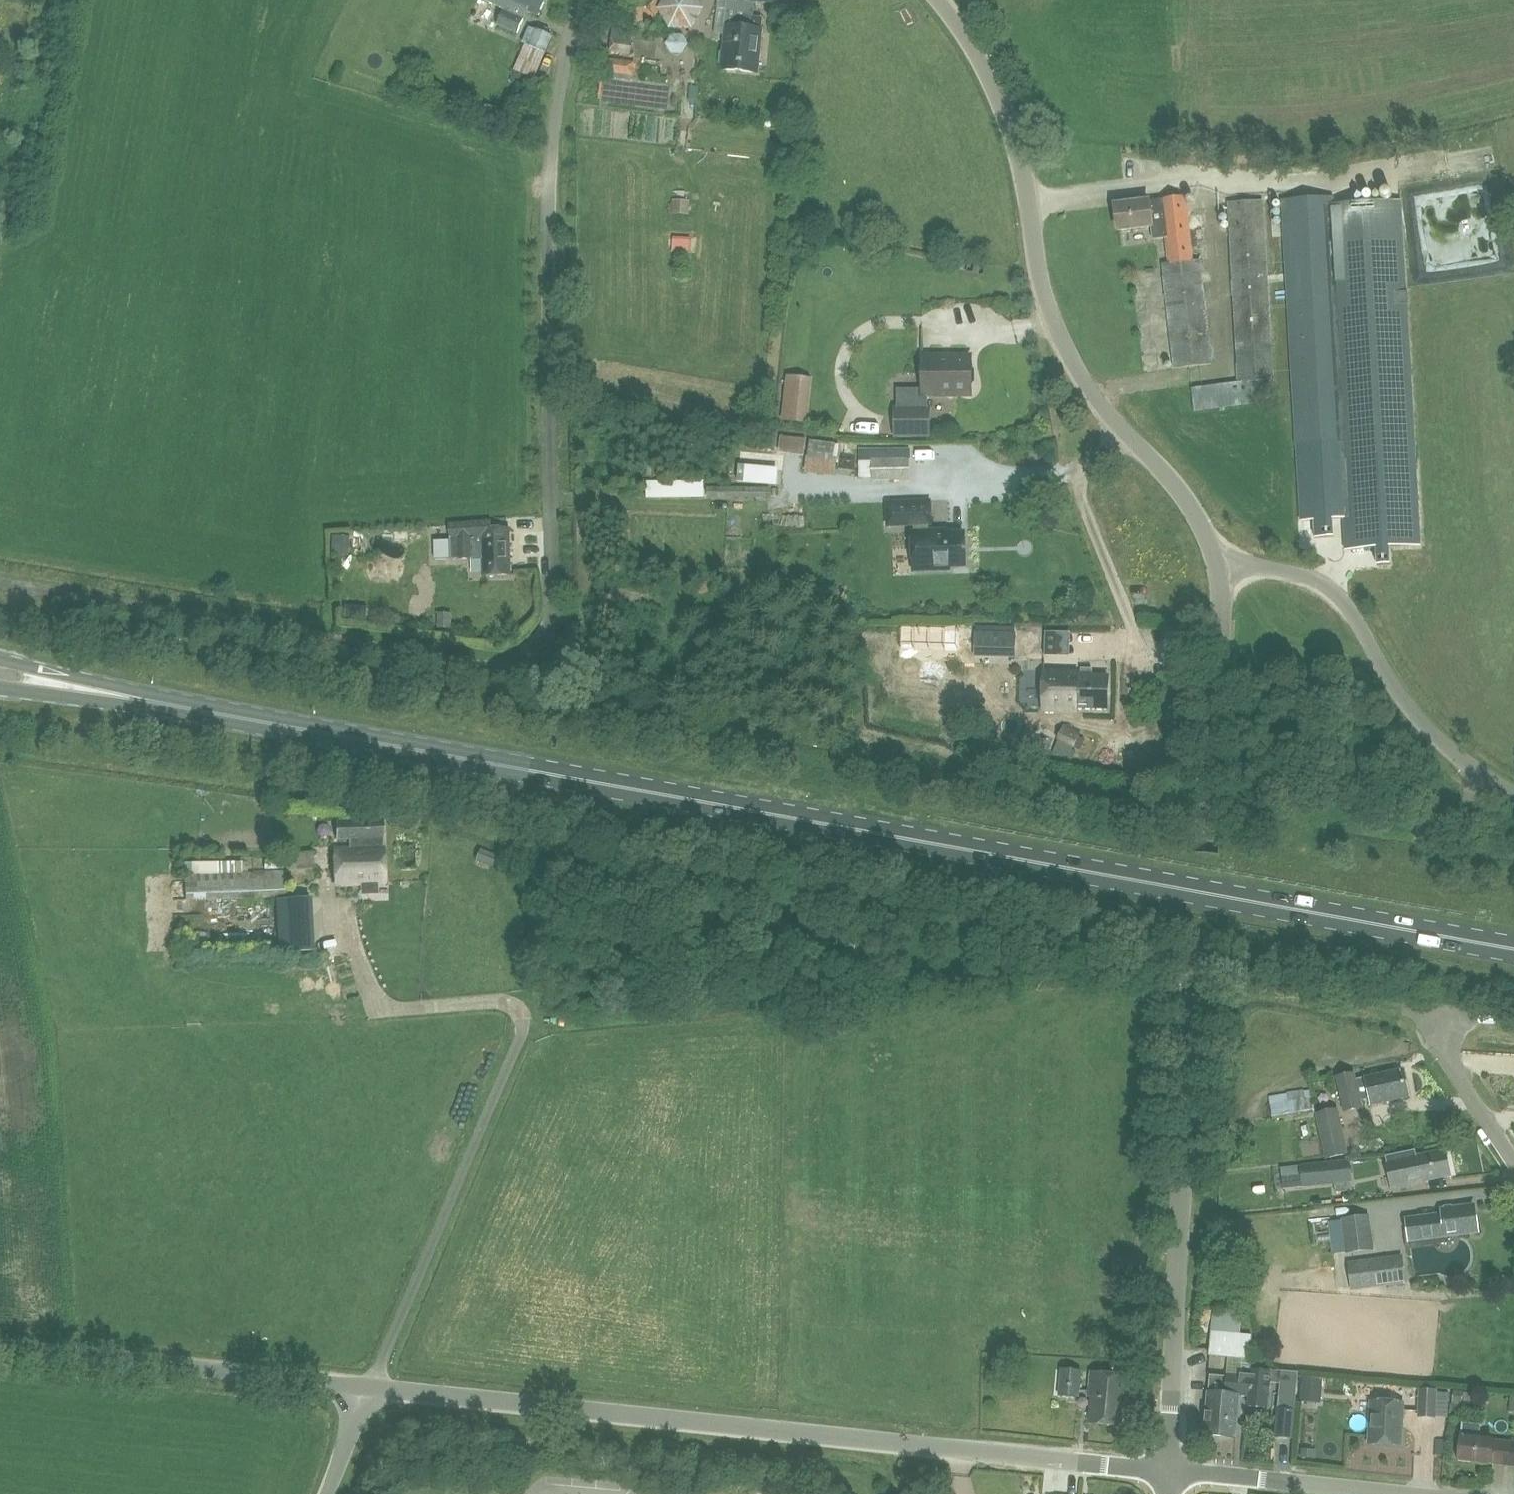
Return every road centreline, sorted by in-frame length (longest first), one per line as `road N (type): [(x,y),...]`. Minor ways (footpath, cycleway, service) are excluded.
road 1 (unclassified): [(580,0),(549,171),(553,595),(535,647),(516,663),(485,668),(0,583)]
road 2 (primary): [(1513,947),(442,751)]
road 3 (tertiary): [(1171,1473),(1219,568)]
road 4 (unclassified): [(1171,1473),(370,1387)]
road 5 (tertiary): [(1219,568),(1190,501),(1095,401),(1064,353),(1038,281),(1004,112),(940,0)]
road 6 (unclassified): [(370,1387),(522,1021),(519,1010),(499,1000),(388,1007),(366,987),(349,936)]
road 7 (primary): [(442,751),(301,709),(0,651)]
road 8 (primary): [(0,693),(274,743),(400,758),(442,751)]
road 9 (unclassified): [(1219,568),(1282,570),(1323,585),(1351,613),(1426,729),(1513,794)]
road 10 (unclassified): [(370,1387),(0,1348)]
road 11 (unclassified): [(1380,1493),(1171,1473)]
road 12 (unclassified): [(1513,1162),(1421,1011)]

